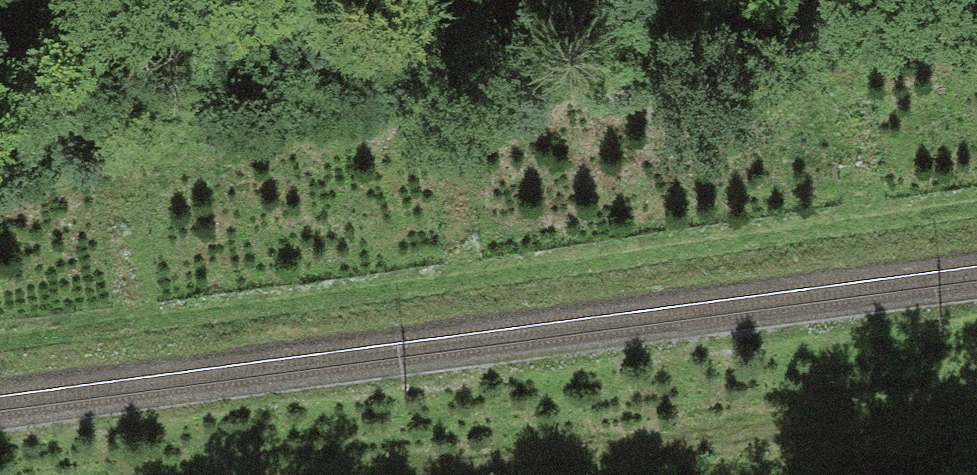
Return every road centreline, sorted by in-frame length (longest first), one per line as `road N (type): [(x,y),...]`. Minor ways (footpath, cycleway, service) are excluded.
road 1 (track): [(976,213),(0,347)]
road 2 (track): [(406,474),(976,407)]

